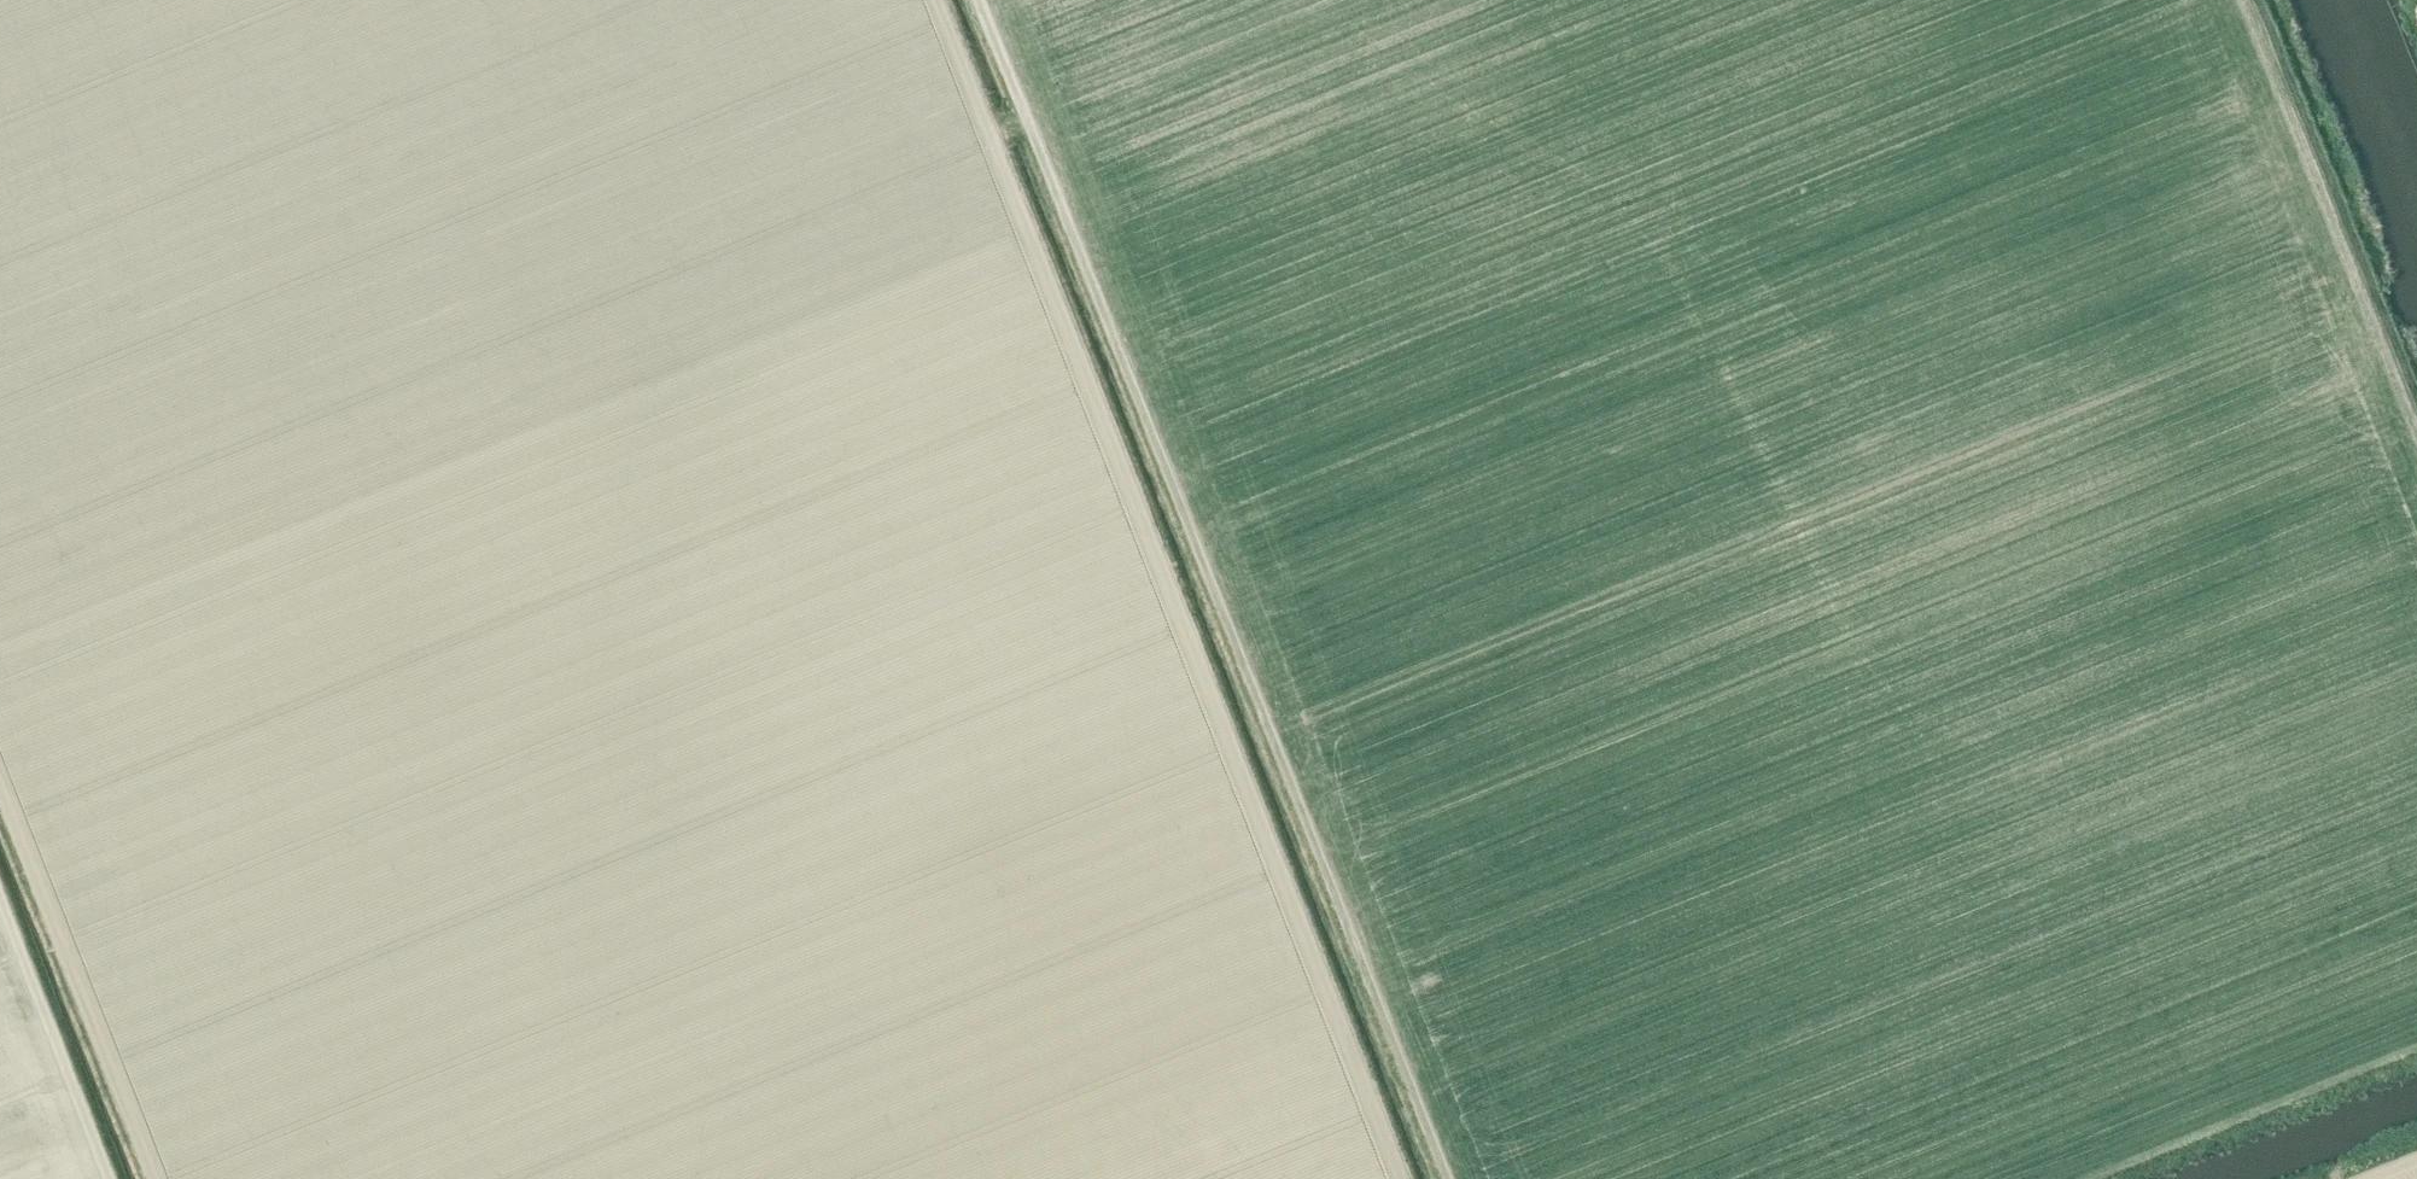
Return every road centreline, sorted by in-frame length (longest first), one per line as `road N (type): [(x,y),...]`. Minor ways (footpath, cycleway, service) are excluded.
road 1 (track): [(985,0),(1441,1178)]

